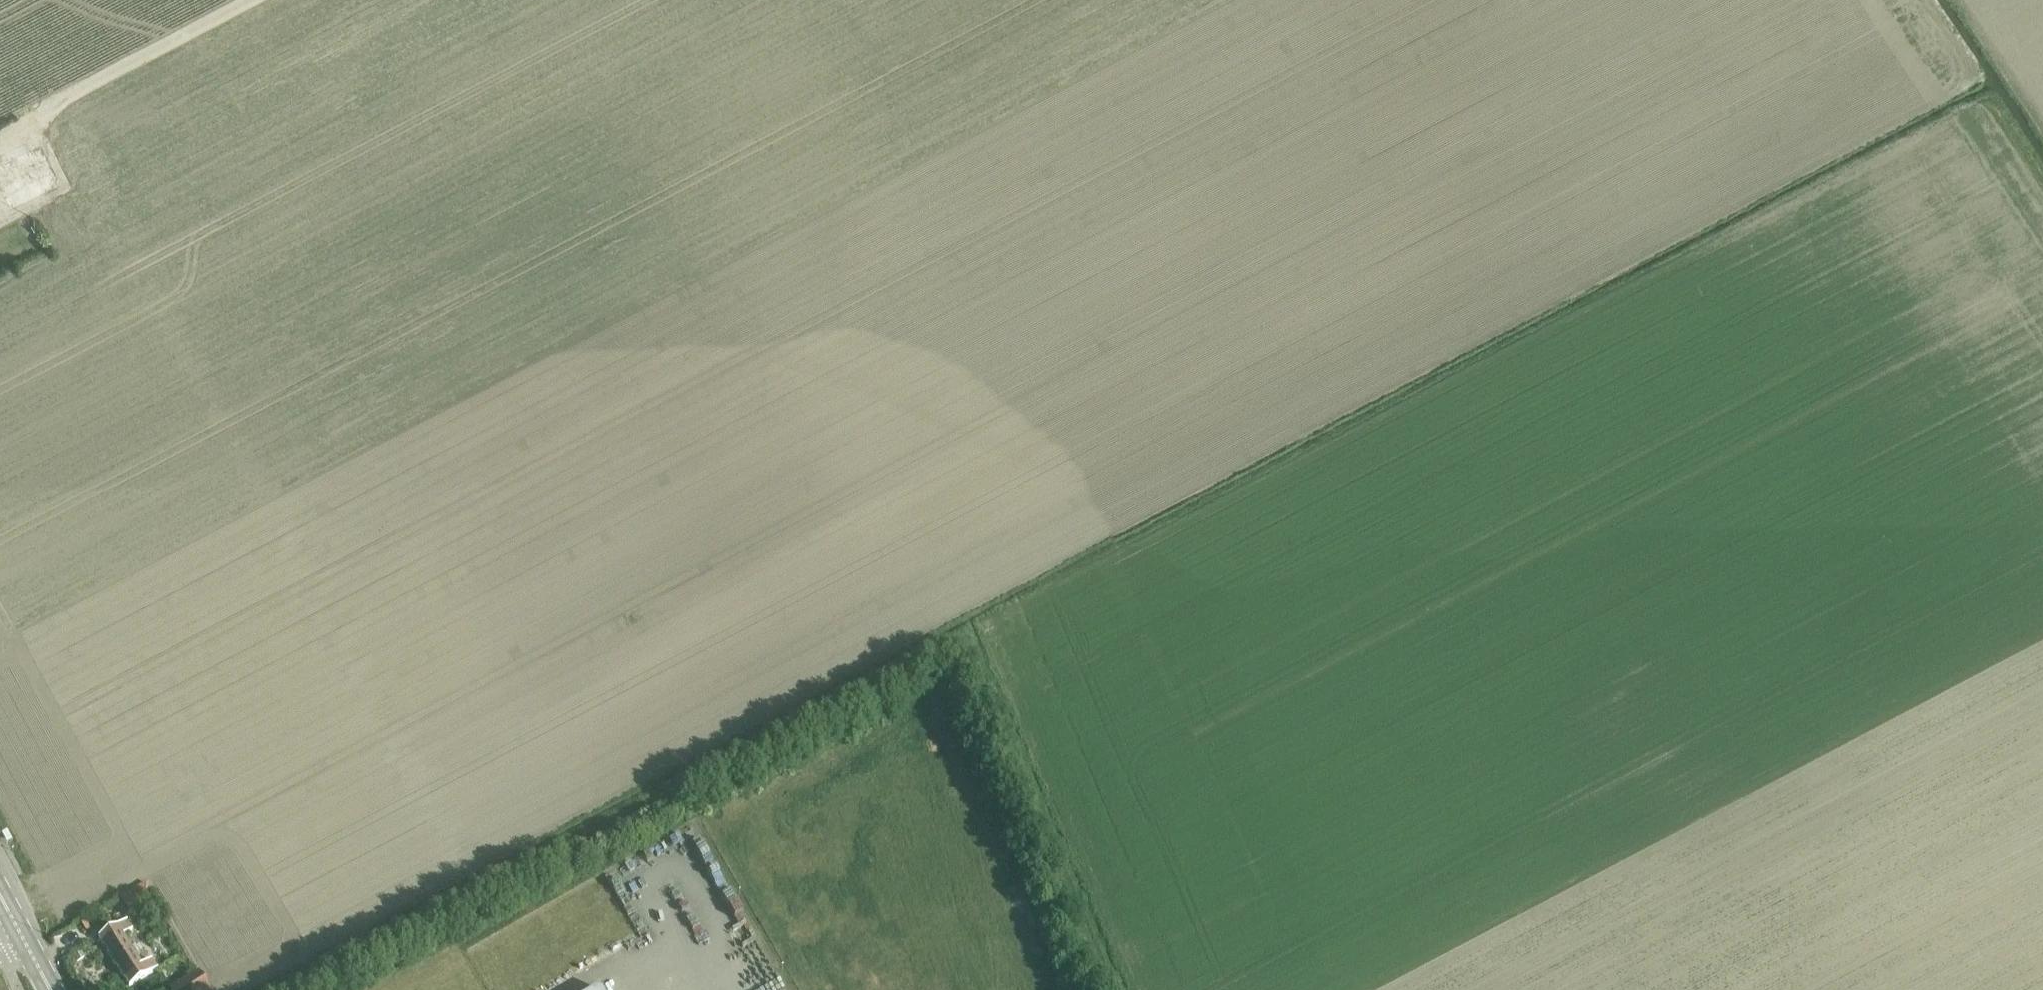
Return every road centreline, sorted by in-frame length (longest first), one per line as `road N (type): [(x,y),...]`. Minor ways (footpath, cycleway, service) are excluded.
road 1 (track): [(407,0),(64,187)]

